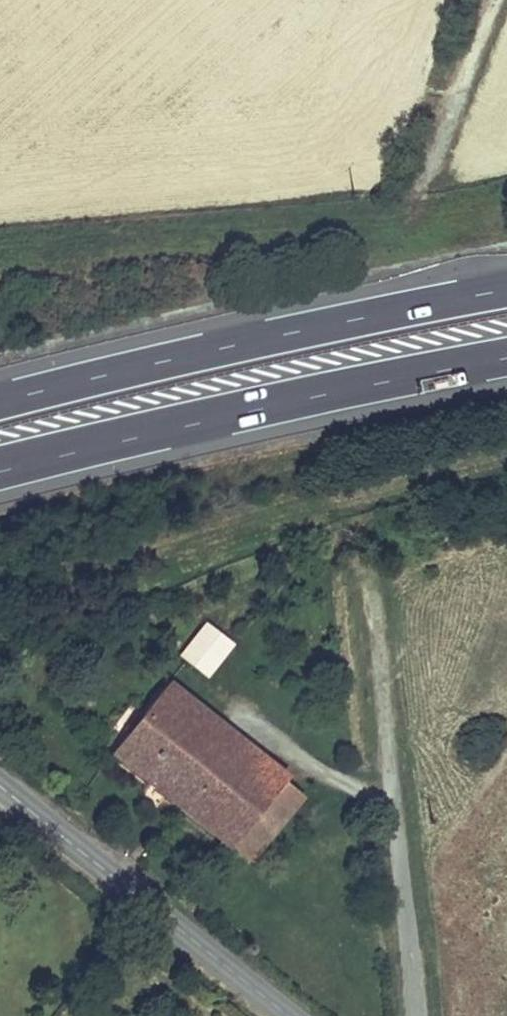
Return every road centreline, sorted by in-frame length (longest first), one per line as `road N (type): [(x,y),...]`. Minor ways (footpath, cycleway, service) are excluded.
road 1 (motorway): [(0,473),(506,359)]
road 2 (motorway): [(506,290),(0,402)]
road 3 (tertiary): [(283,1015),(0,785)]
road 4 (residential): [(411,1015),(392,800)]
road 5 (track): [(409,189),(481,0)]

